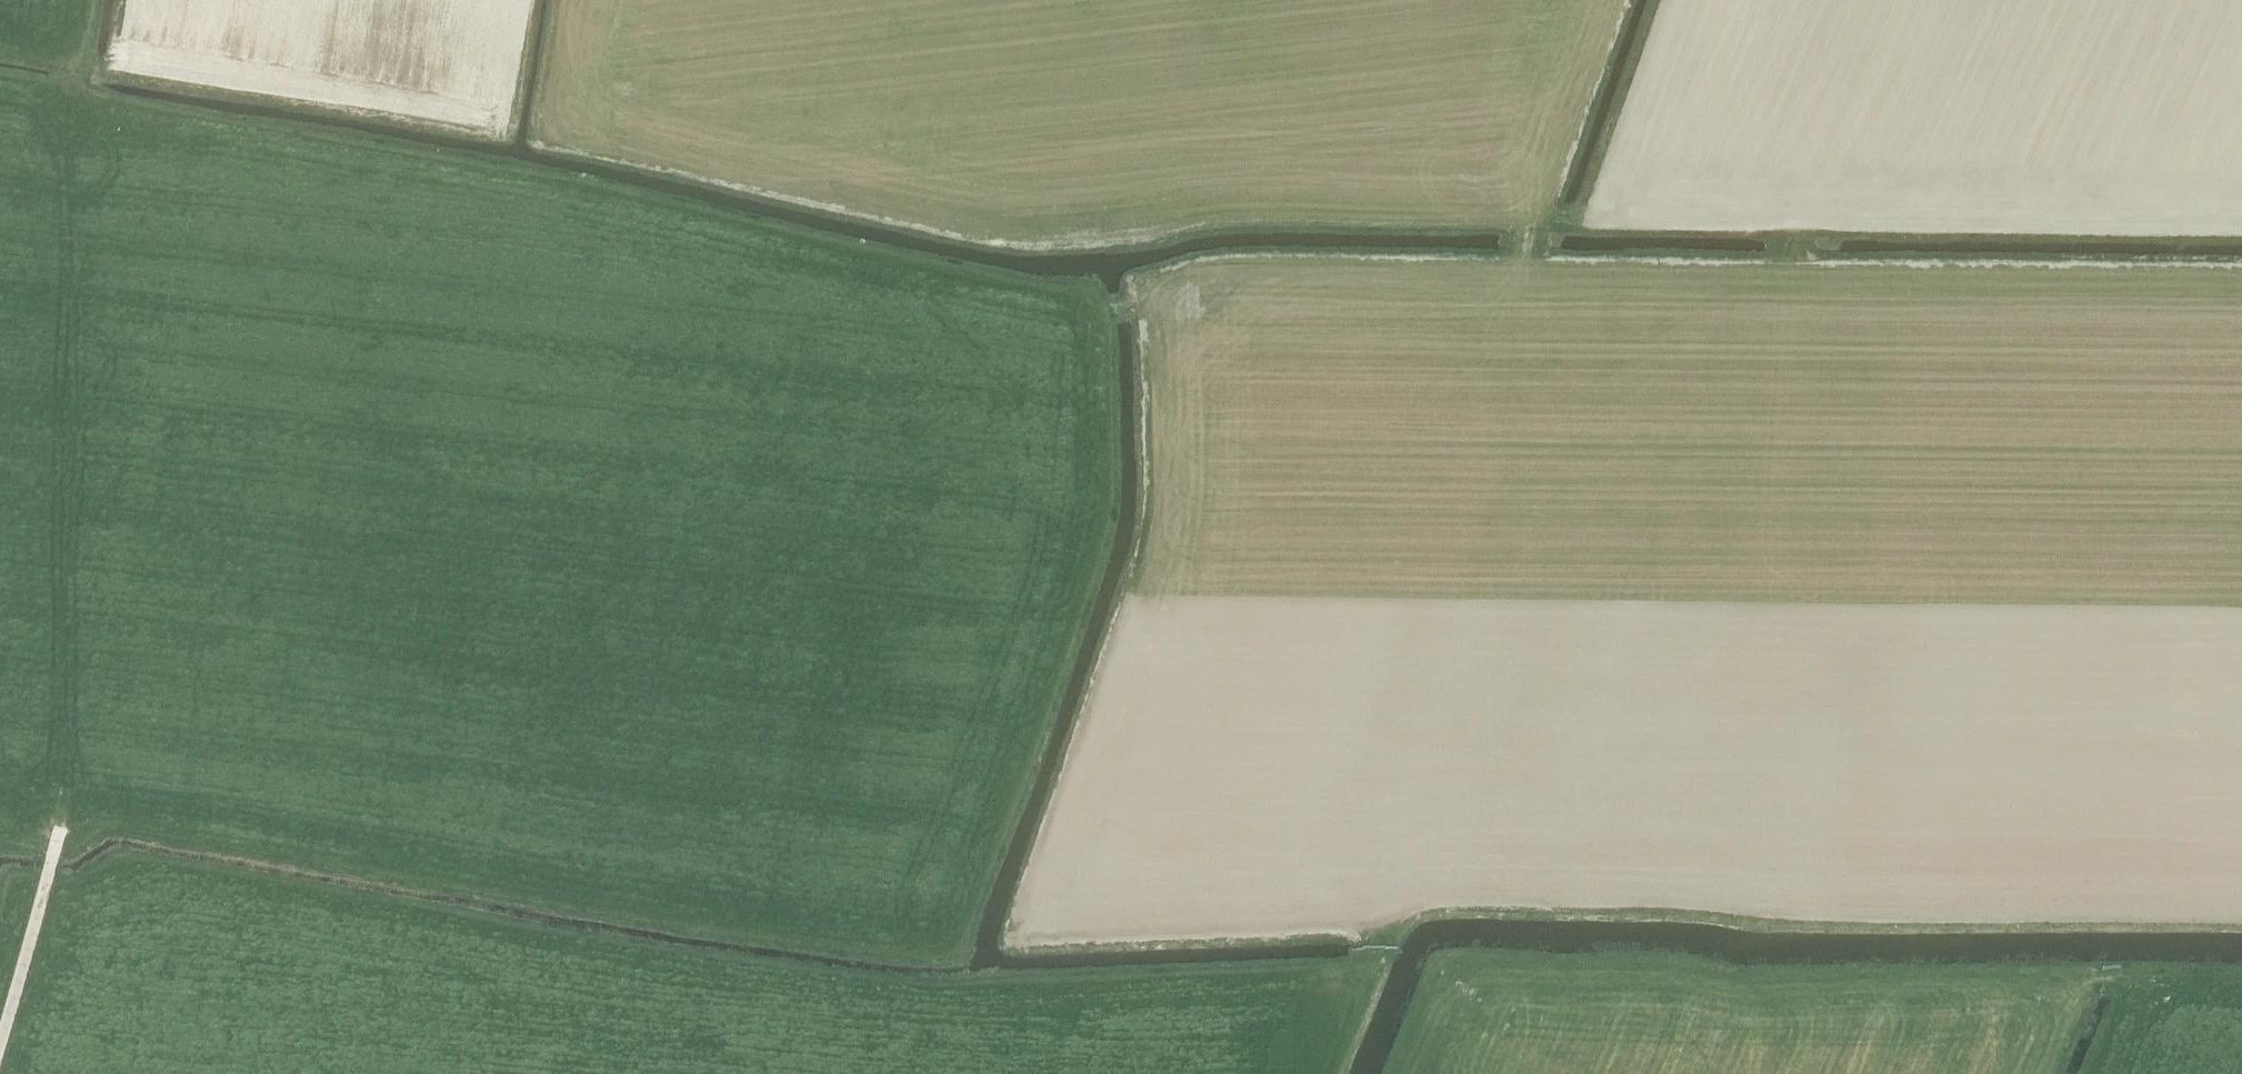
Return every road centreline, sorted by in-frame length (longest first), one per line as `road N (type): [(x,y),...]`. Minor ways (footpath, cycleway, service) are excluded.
road 1 (track): [(0,1042),(59,832)]

